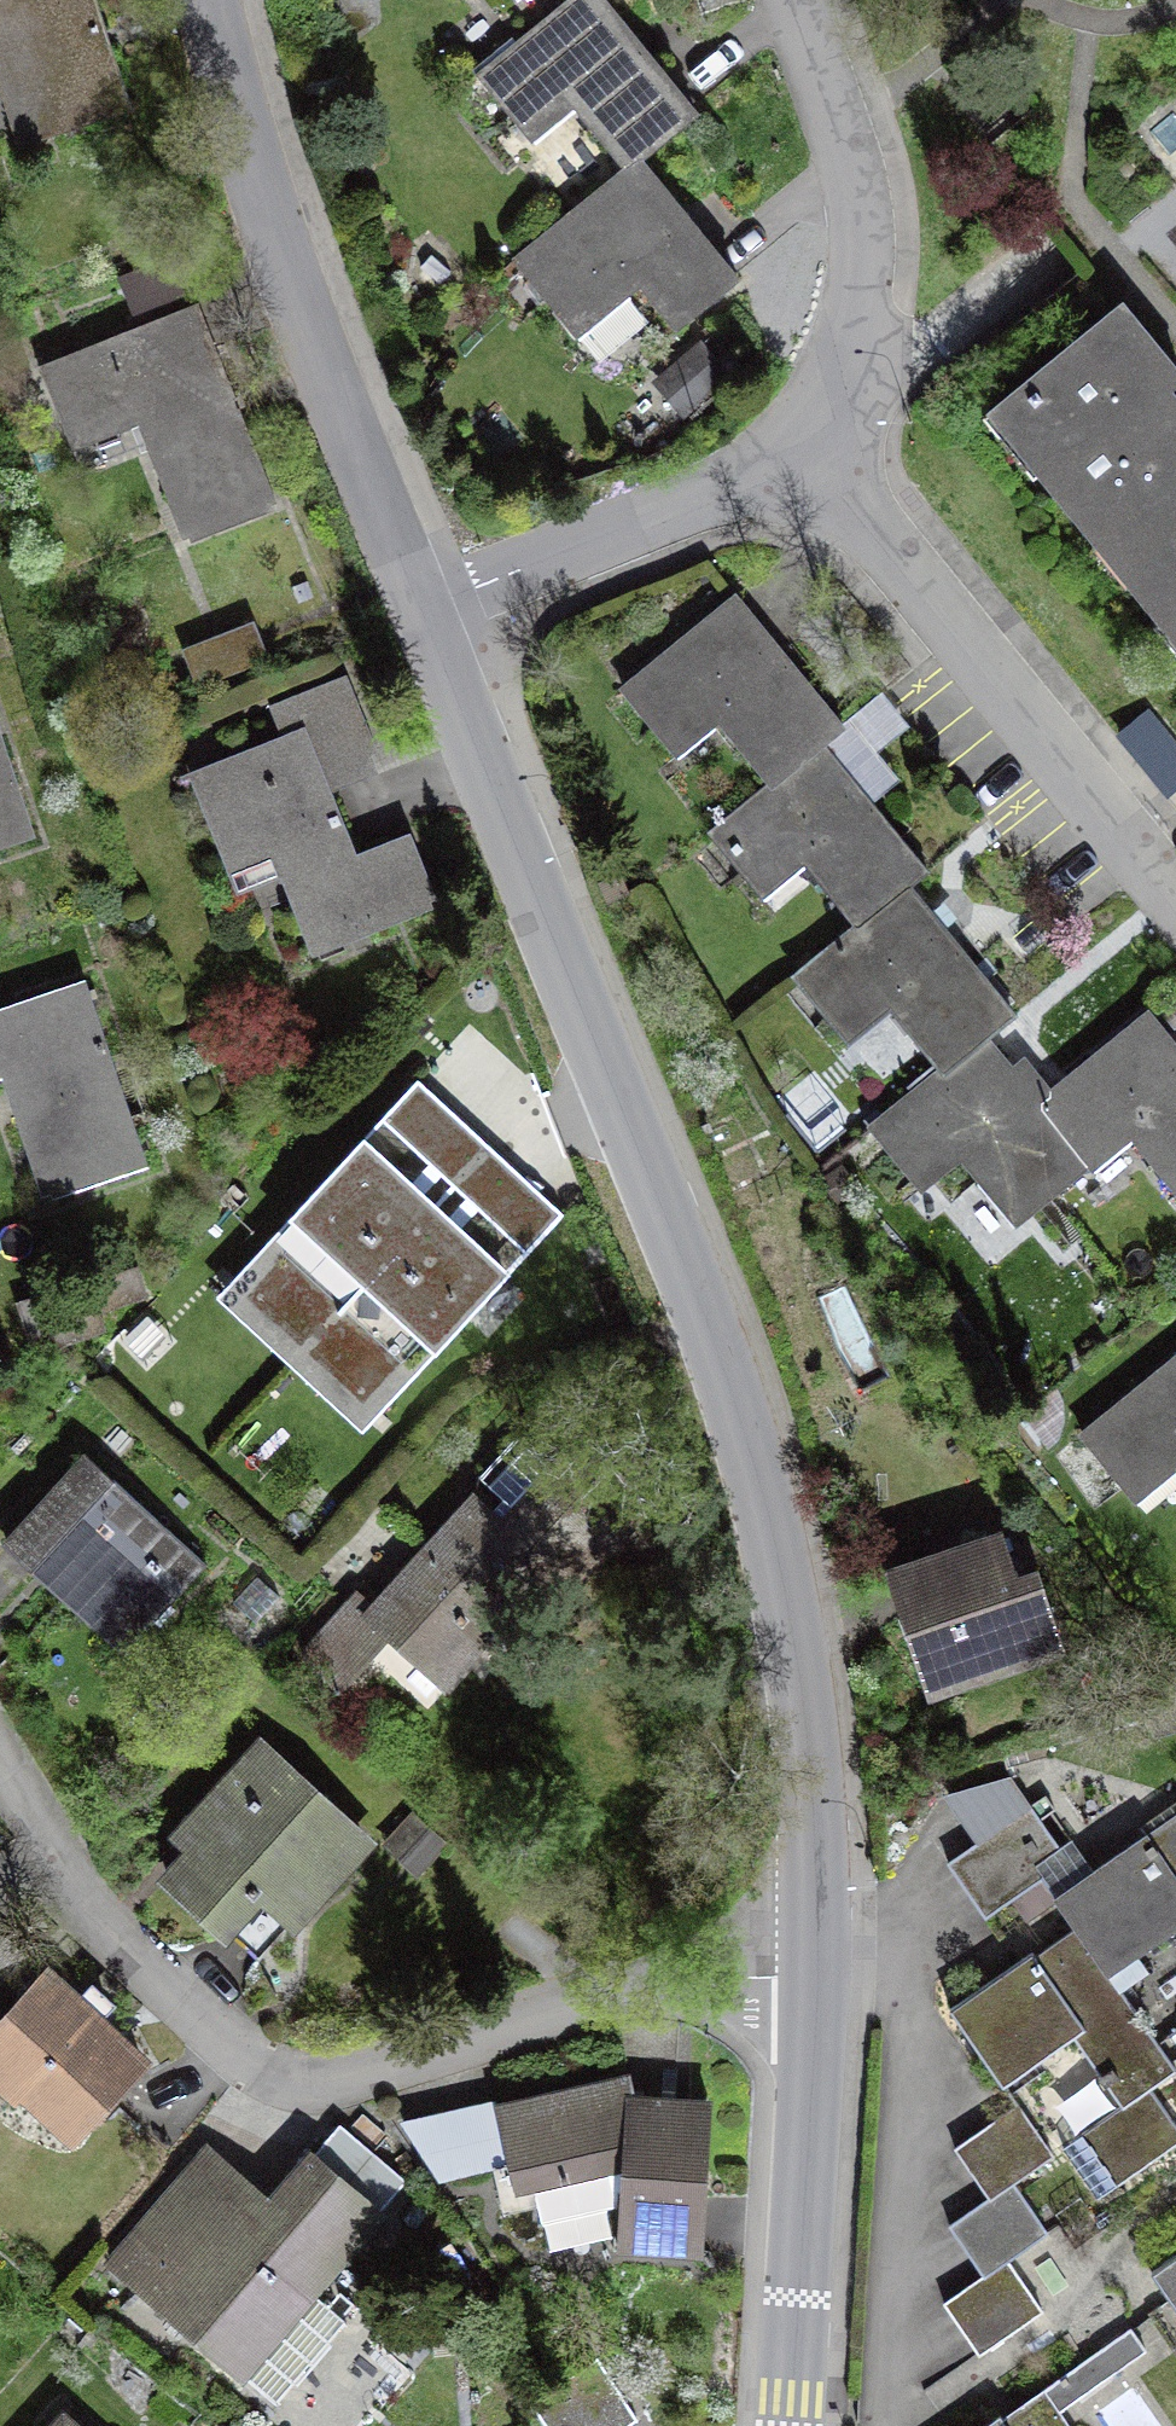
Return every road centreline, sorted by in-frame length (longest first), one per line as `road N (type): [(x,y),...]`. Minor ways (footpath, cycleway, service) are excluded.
road 1 (tertiary): [(808,1973),(809,1832),(793,1650),(750,1456),(716,1352),(424,609)]
road 2 (residential): [(0,1753),(53,1853),(164,2005),(326,2093),(675,1980),(808,1973)]
road 3 (tertiary): [(424,609),(256,183),(206,0)]
road 4 (residential): [(1175,942),(800,466)]
road 5 (residential): [(800,466),(844,420),(864,366),(859,182),(801,0)]
road 6 (tertiary): [(788,2425),(808,1973)]
road 7 (residential): [(424,609),(800,466)]

